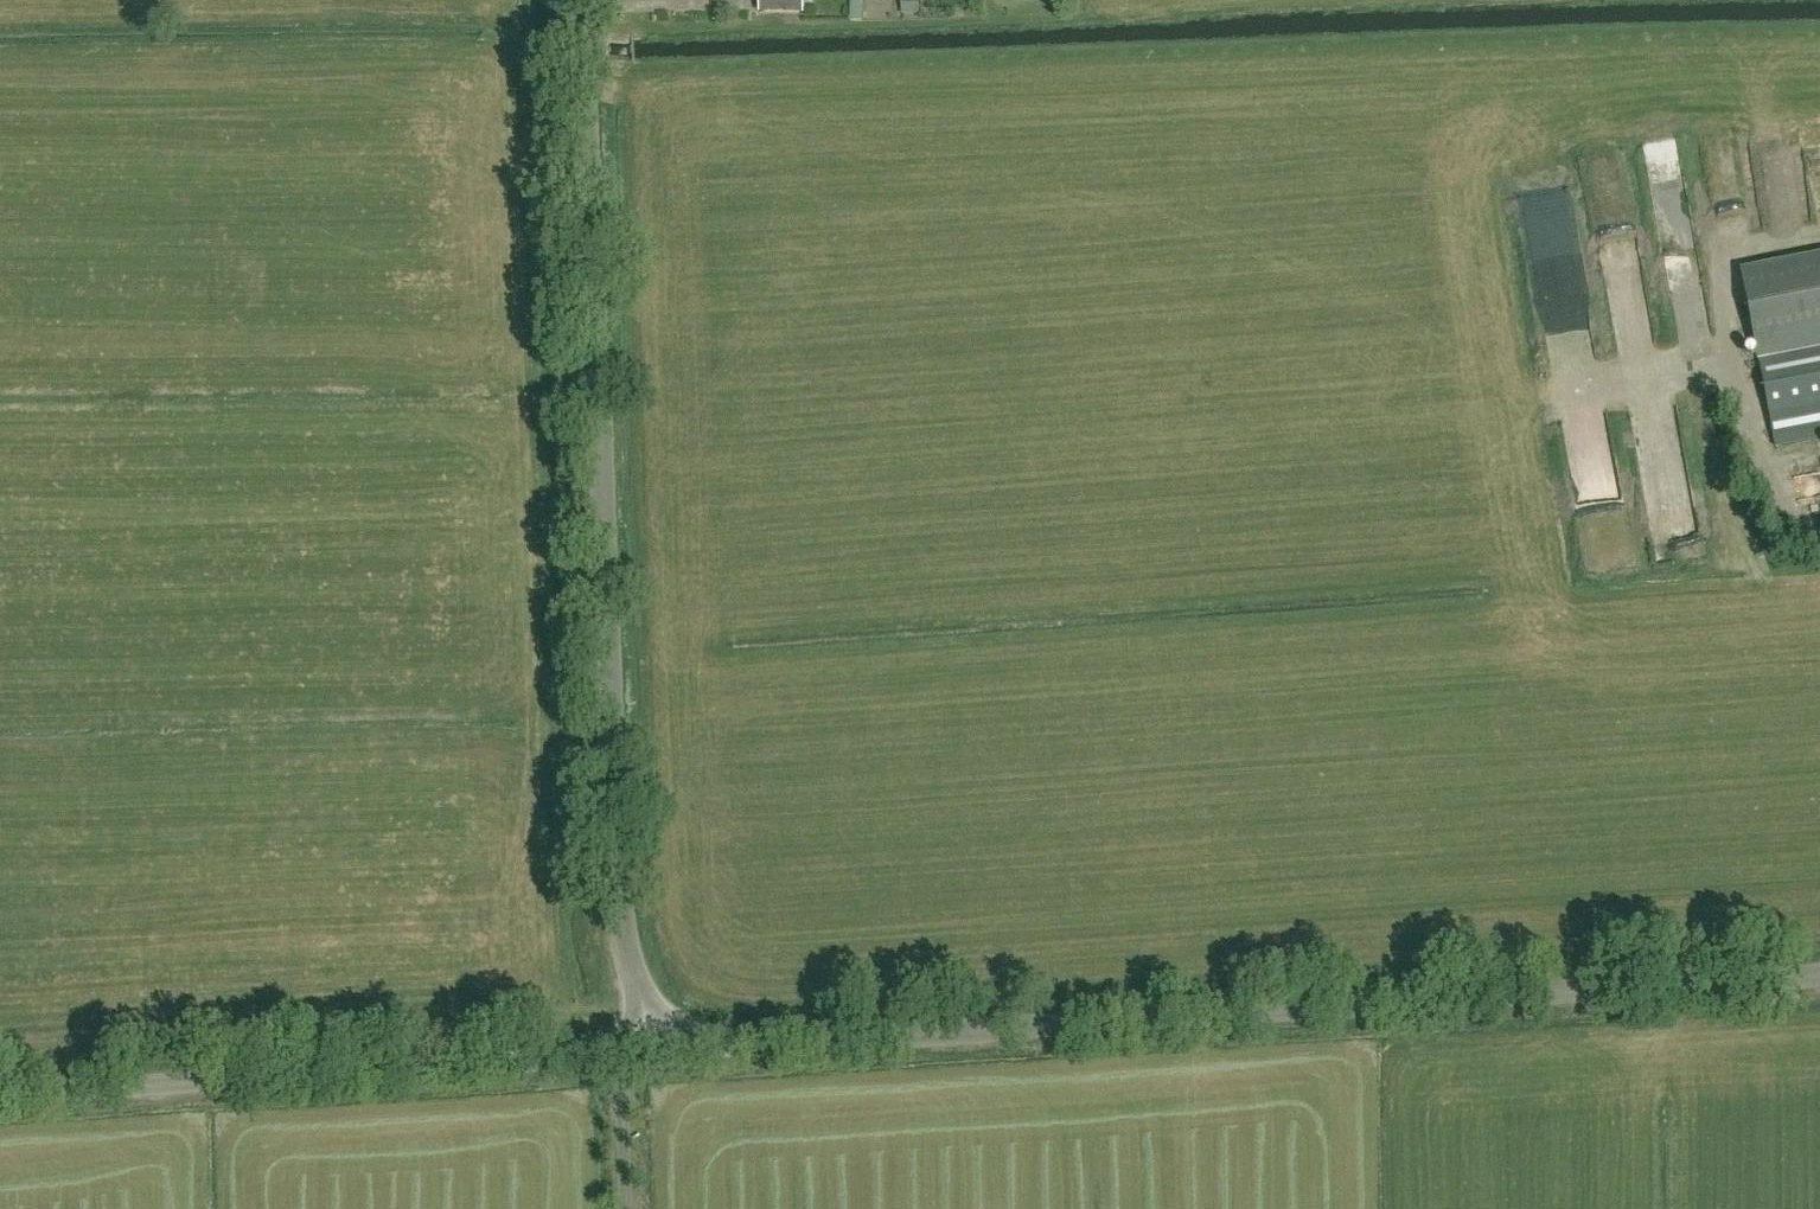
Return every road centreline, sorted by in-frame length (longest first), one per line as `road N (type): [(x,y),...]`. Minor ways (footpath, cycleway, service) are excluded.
road 1 (unclassified): [(663,1025),(722,1048),(1819,978)]
road 2 (unclassified): [(663,1025),(641,999),(622,908),(580,0)]
road 3 (unclassified): [(0,1096),(604,1057),(663,1025)]

